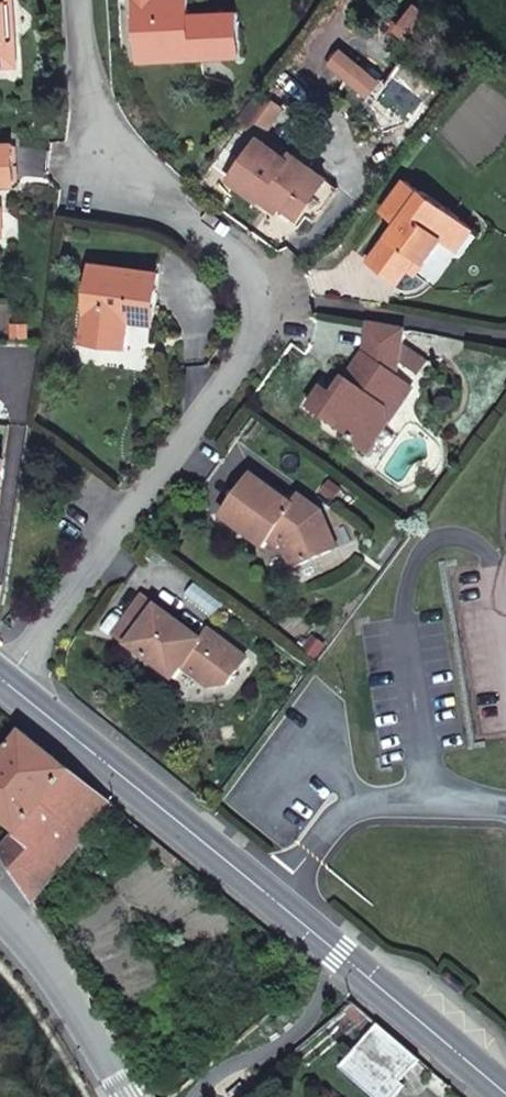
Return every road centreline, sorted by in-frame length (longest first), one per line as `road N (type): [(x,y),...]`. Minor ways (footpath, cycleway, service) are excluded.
road 1 (residential): [(90,0),(103,167),(227,245),(252,280),(260,315),(250,355),(9,681)]
road 2 (secondary): [(9,681),(505,1096)]
road 3 (residential): [(122,1096),(0,915)]

